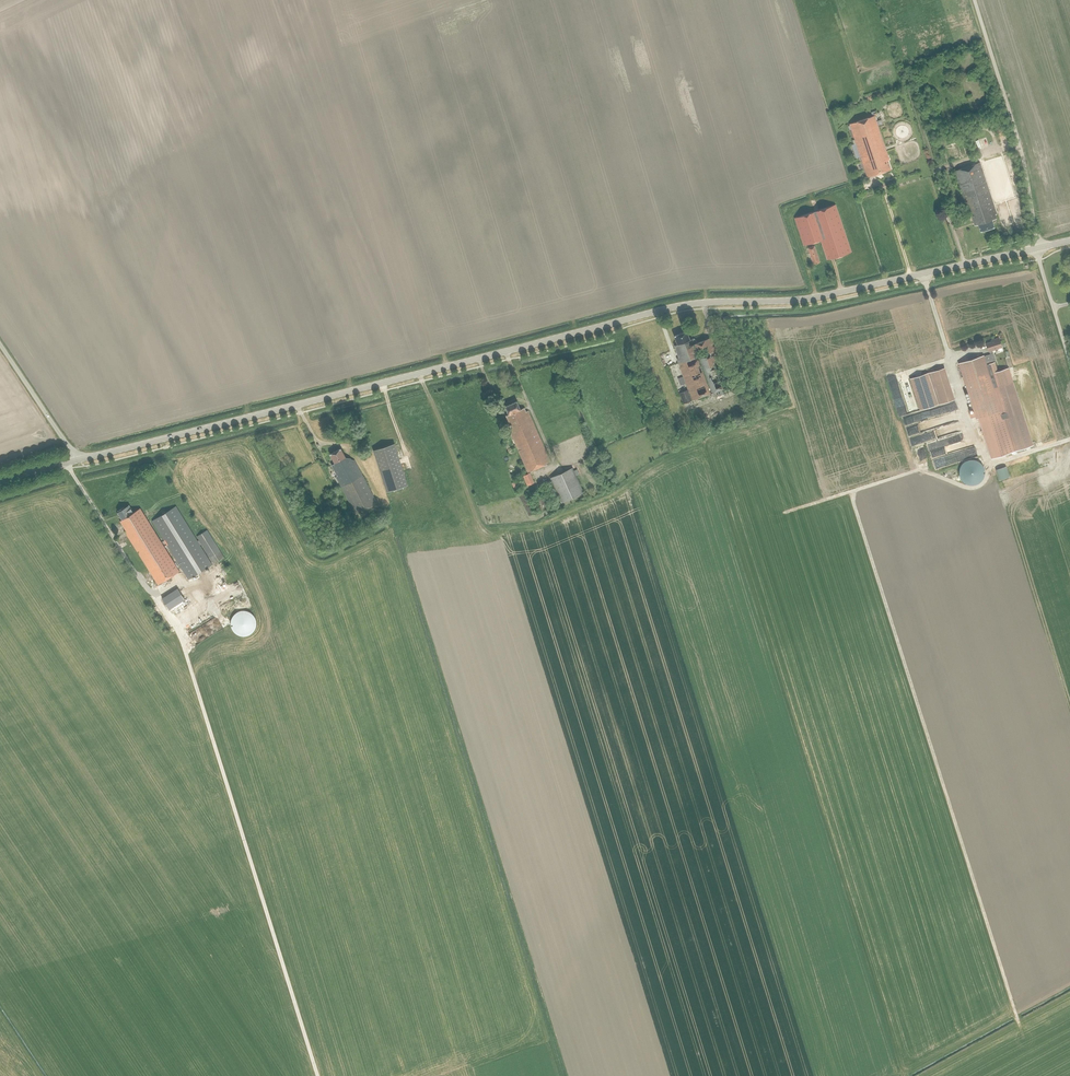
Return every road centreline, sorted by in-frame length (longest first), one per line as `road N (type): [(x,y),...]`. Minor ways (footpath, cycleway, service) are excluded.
road 1 (secondary): [(79,459),(685,304),(808,300),(1037,248)]
road 2 (unclassified): [(1037,248),(1019,144),(975,0)]
road 3 (unclassified): [(79,459),(0,343)]

